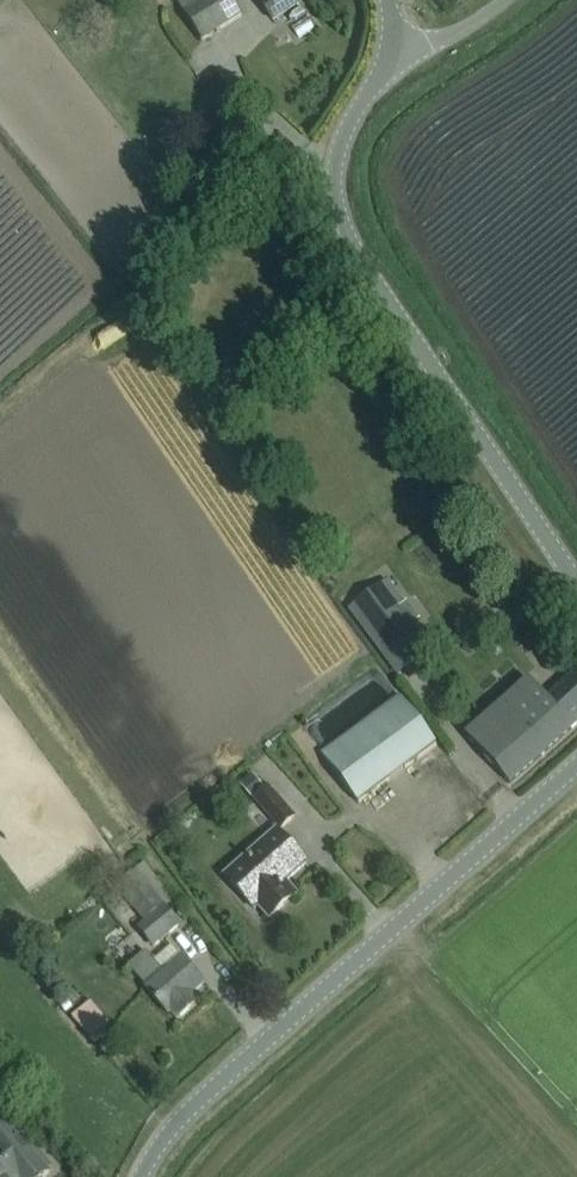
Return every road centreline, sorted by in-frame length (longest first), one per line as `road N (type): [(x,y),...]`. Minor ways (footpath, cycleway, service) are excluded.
road 1 (unclassified): [(576,575),(365,261),(338,192),(350,130),(393,62)]
road 2 (unclassified): [(145,1176),(200,1103),(576,768)]
road 3 (unclassified): [(393,62),(463,32),(500,0)]

